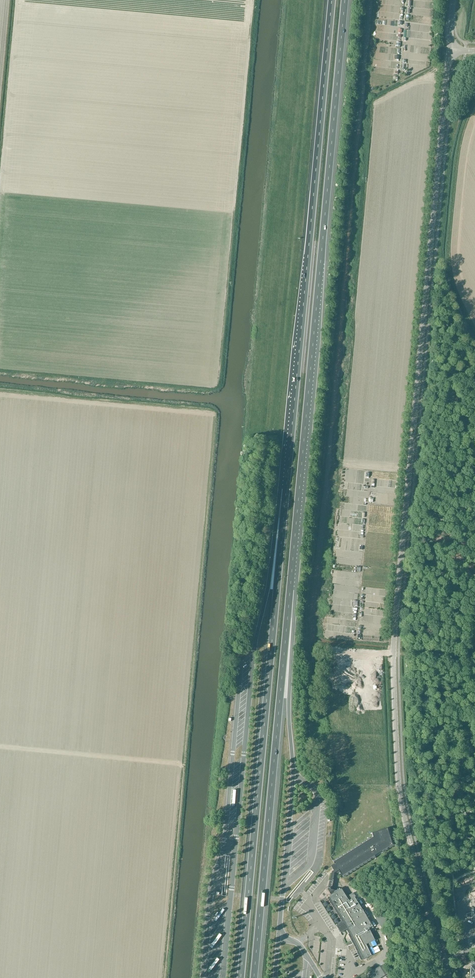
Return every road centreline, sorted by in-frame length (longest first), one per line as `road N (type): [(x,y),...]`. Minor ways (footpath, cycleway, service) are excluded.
road 1 (tertiary): [(446,977),(401,801),(394,652),(450,49)]
road 2 (motorway): [(290,590),(345,0)]
road 3 (motorway): [(287,479),(240,977)]
road 4 (motorway): [(332,0),(287,479)]
road 5 (motorway): [(253,977),(290,590)]
road 6 (unclassified): [(320,977),(300,946),(279,933),(293,767)]
road 7 (motorway): [(287,479),(253,658)]
road 8 (motorway): [(293,767),(290,590)]

